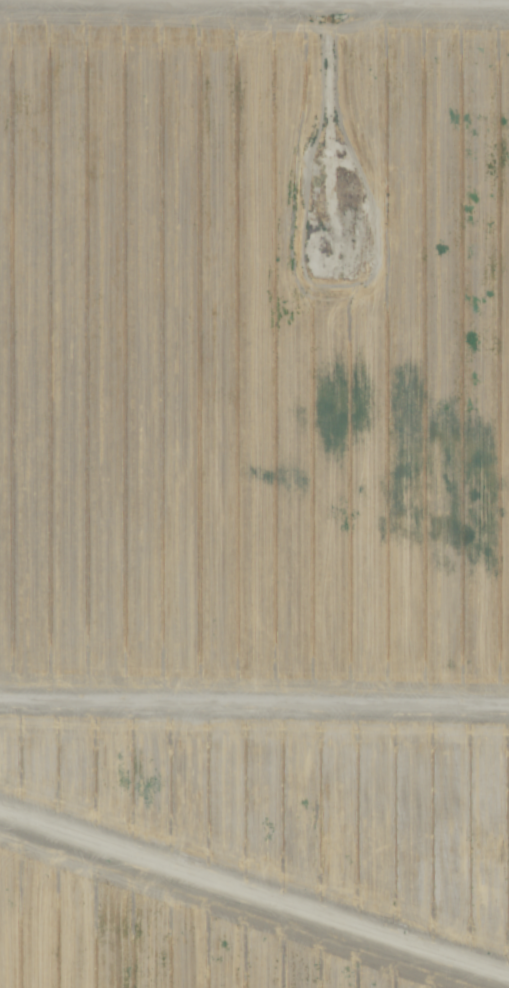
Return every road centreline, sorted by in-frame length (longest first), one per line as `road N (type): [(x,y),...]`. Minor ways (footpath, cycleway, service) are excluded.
road 1 (track): [(508,715),(0,711)]
road 2 (track): [(134,0),(508,6)]

